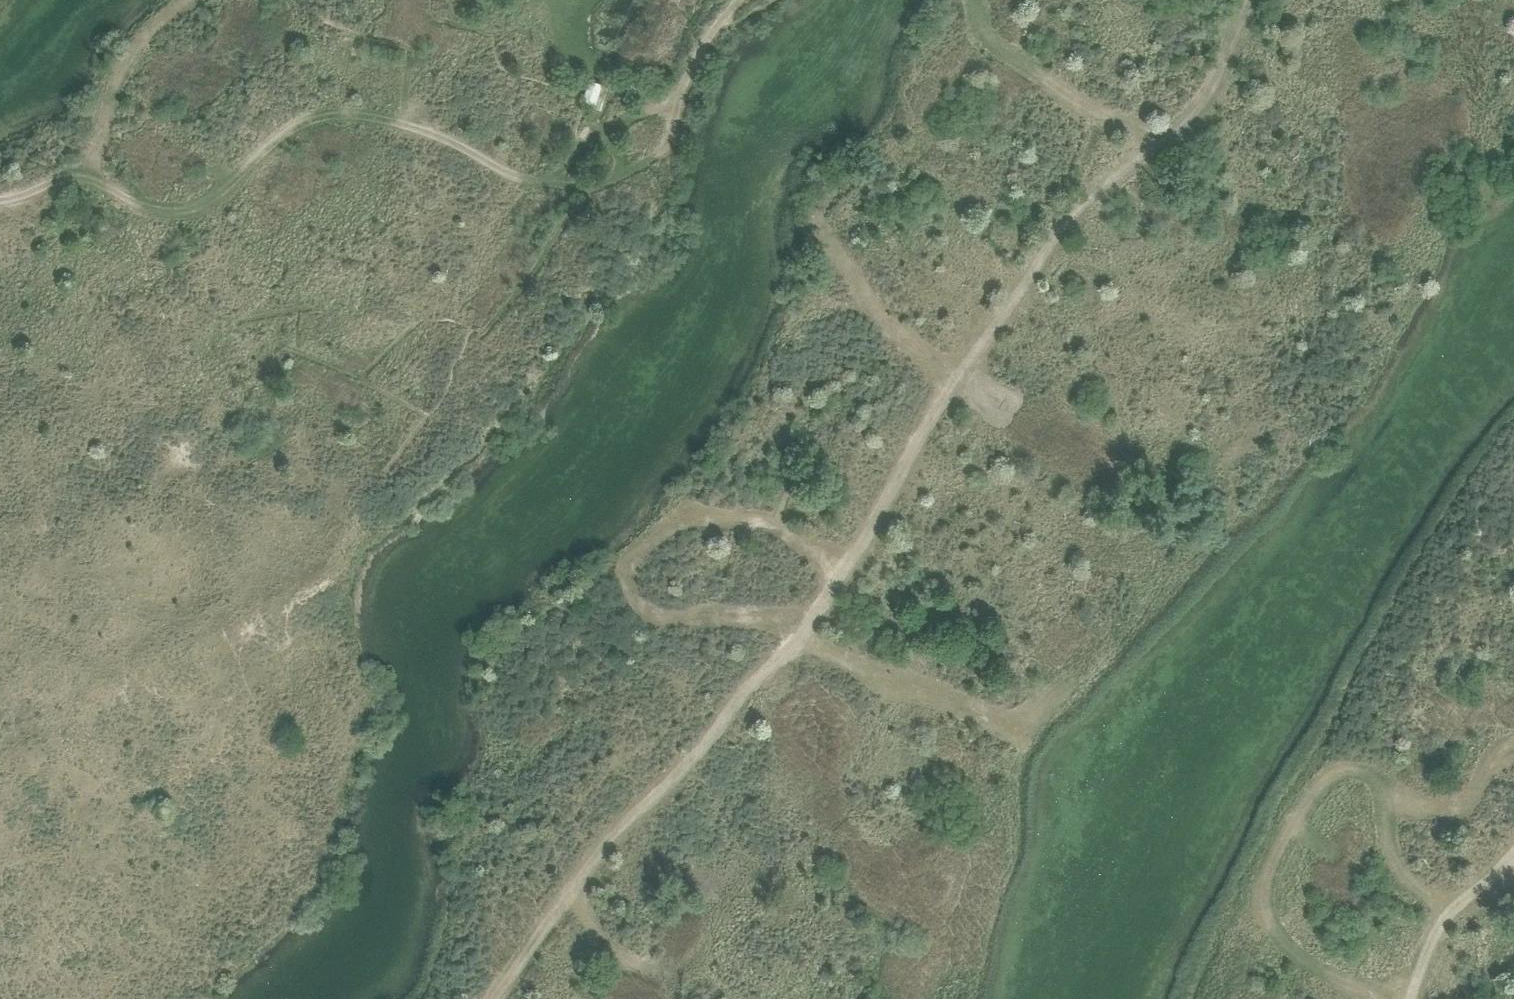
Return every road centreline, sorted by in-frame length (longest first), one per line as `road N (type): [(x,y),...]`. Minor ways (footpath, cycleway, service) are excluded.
road 1 (track): [(747,0),(685,87),(670,141),(640,170),(588,190),(501,171),(363,110),(285,132),(223,200),(144,207),(86,176),(36,193),(0,192)]

